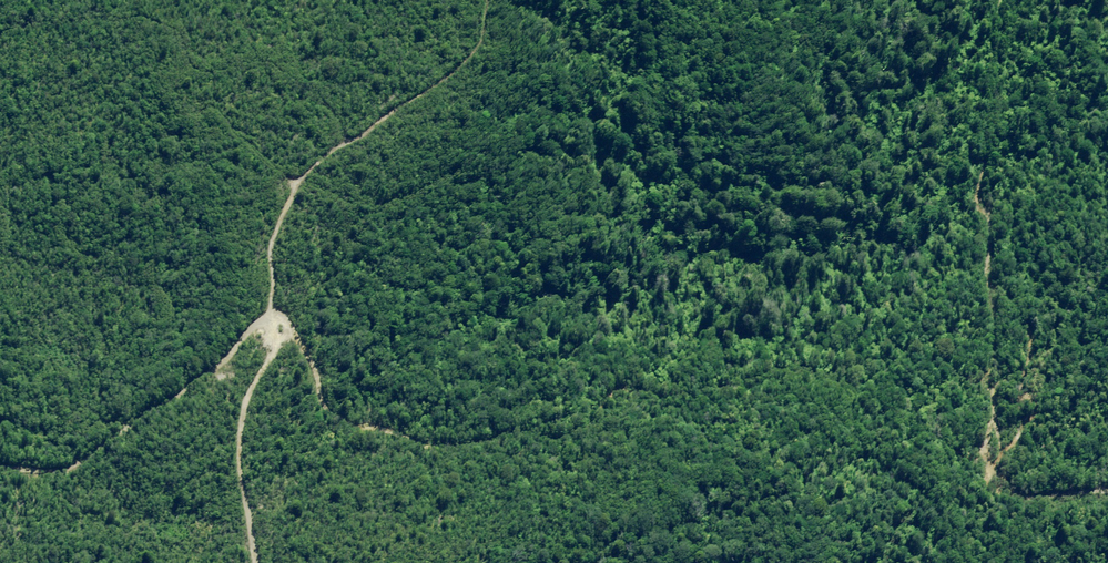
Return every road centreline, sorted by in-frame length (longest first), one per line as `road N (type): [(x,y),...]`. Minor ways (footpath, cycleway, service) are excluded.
road 1 (track): [(271,307),(342,424),(439,447),(612,401),(744,390),(803,368),(959,483),(1004,496)]
road 2 (track): [(1004,496),(980,90),(992,0)]
road 3 (track): [(473,0),(451,65),(303,180),(273,225),(271,307)]
road 4 (track): [(271,307),(143,410),(0,461)]

